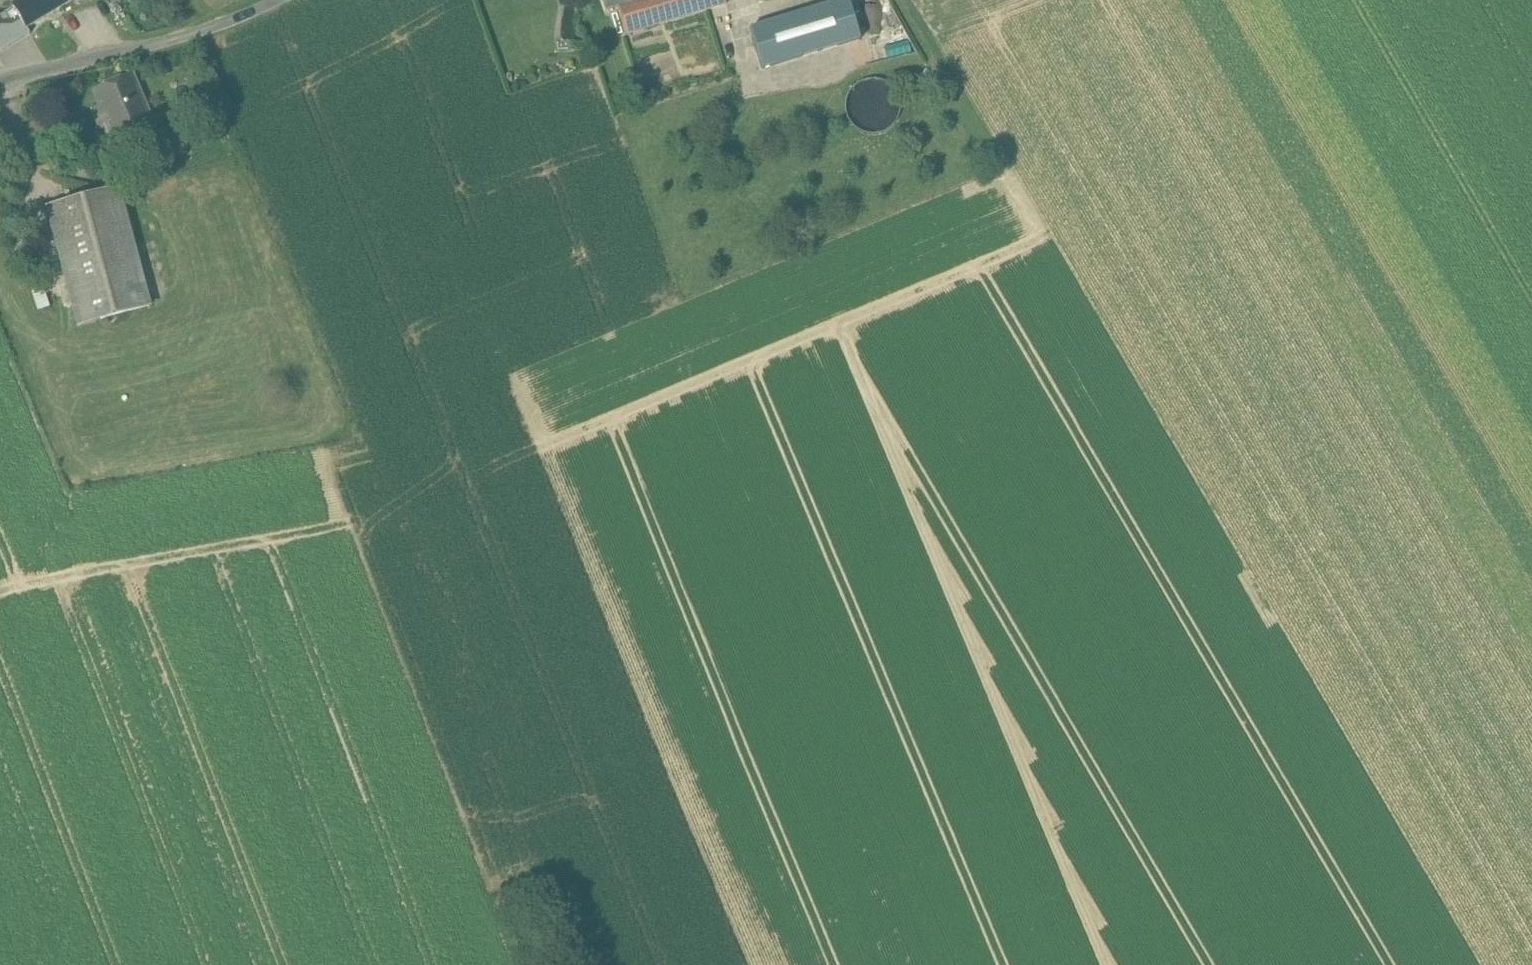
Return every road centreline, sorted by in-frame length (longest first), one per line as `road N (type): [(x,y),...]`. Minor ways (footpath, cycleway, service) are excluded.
road 1 (unclassified): [(0,80),(142,50),(279,0)]

